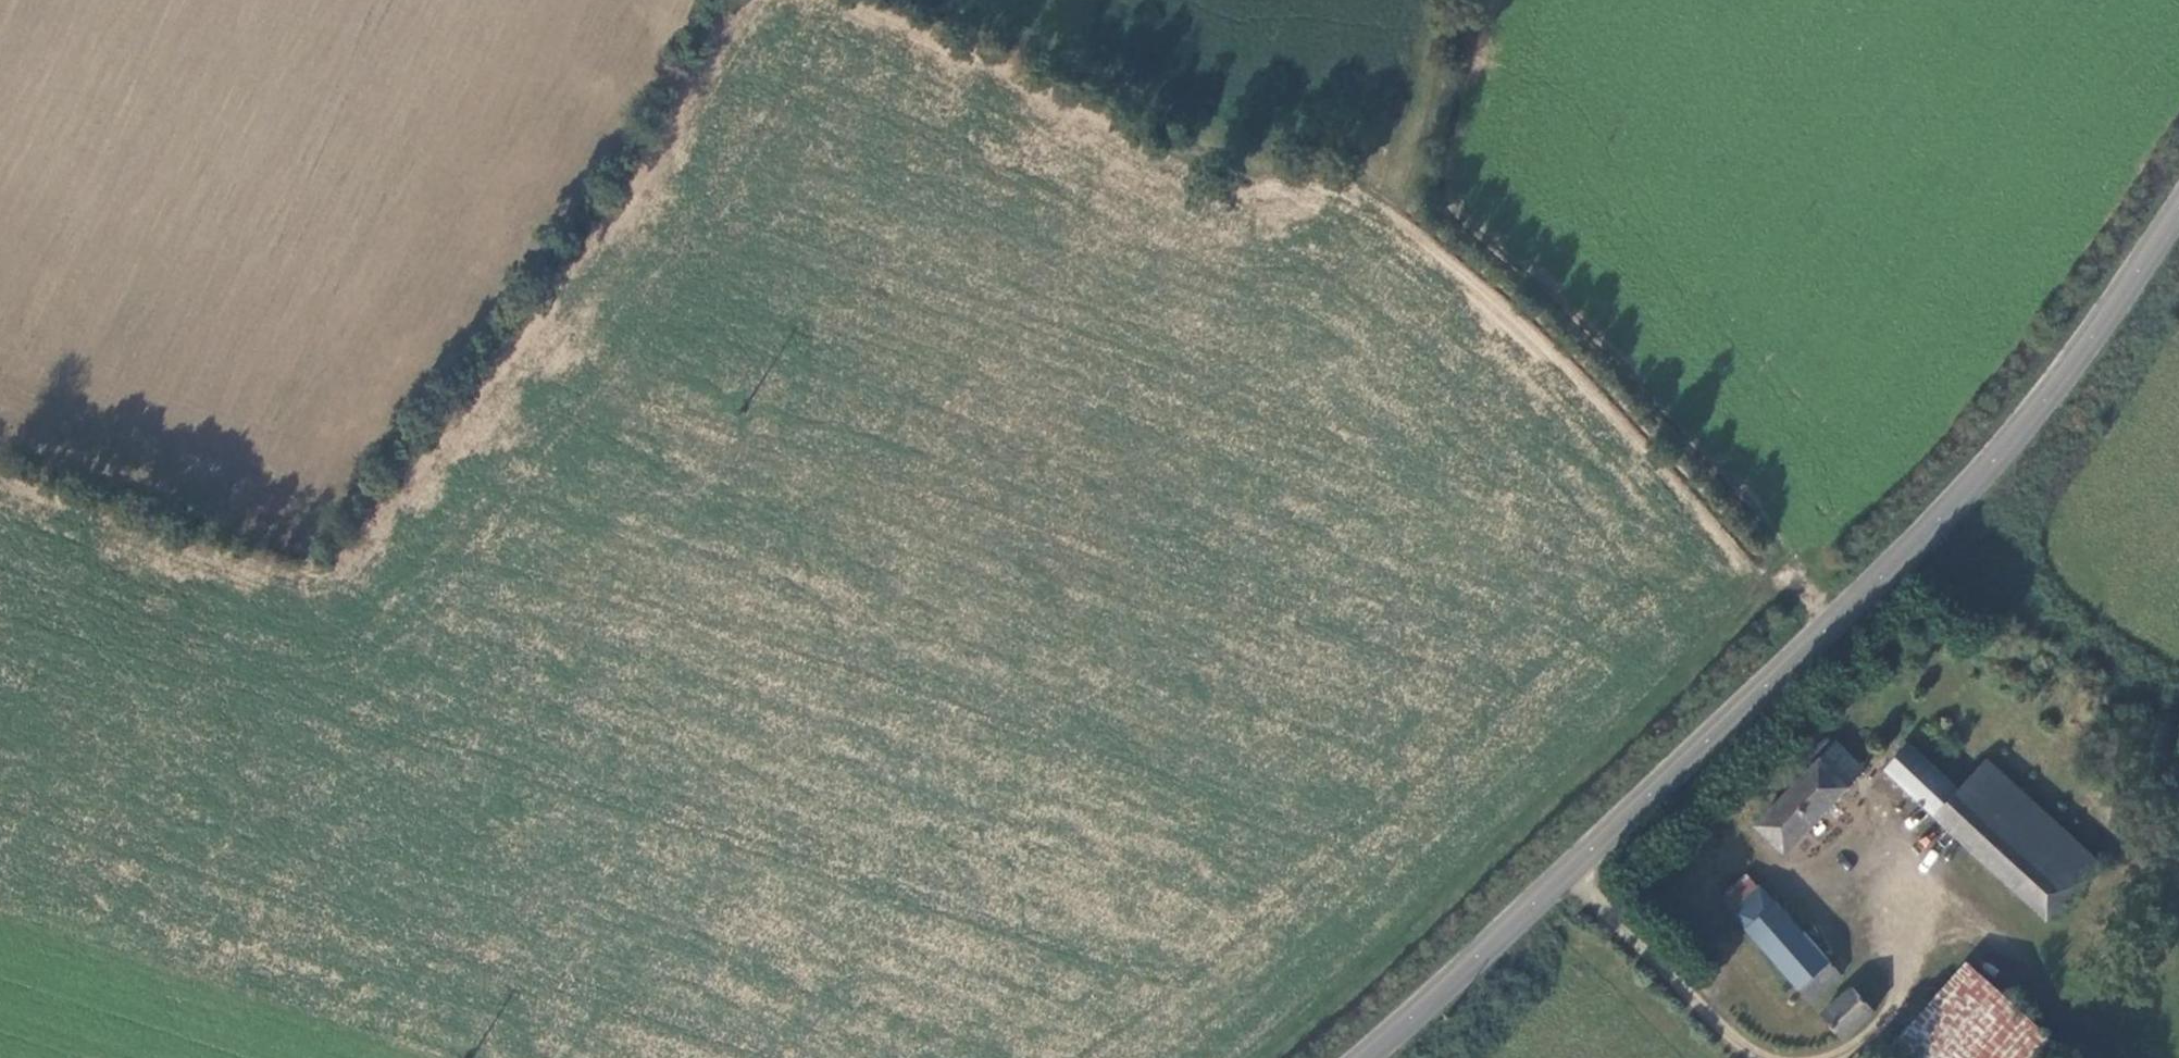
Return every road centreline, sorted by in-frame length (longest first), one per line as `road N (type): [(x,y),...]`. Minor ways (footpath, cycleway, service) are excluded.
road 1 (secondary): [(2178,206),(2045,394),(1902,554),(1364,1057)]

